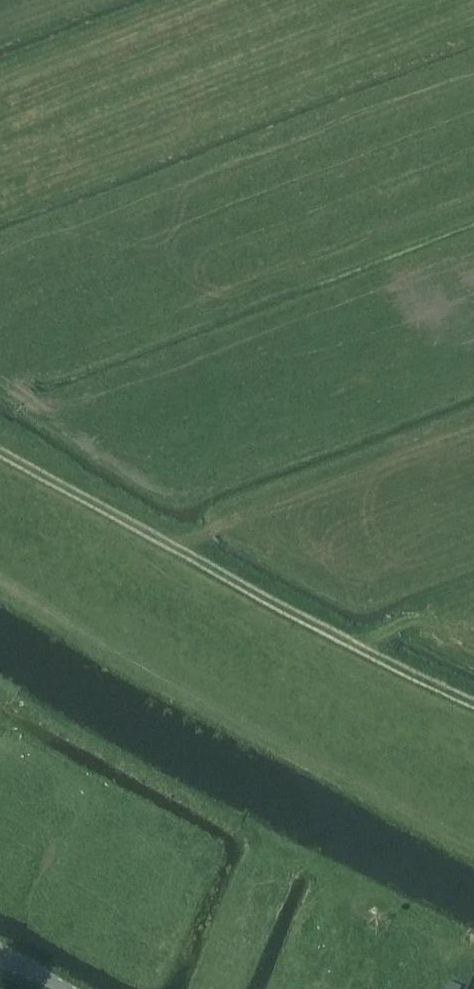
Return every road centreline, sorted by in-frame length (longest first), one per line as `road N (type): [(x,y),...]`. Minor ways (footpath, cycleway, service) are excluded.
road 1 (track): [(473,850),(0,580)]

